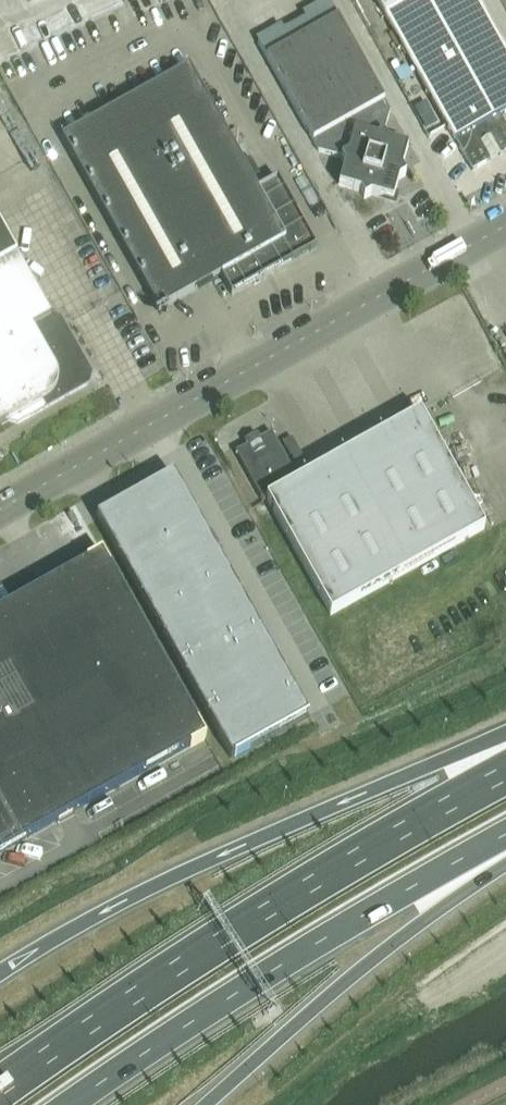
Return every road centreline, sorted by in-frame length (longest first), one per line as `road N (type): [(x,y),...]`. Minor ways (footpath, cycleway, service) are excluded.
road 1 (trunk): [(505,772),(280,903),(0,1088)]
road 2 (unclassified): [(0,509),(505,225)]
road 3 (trunk): [(505,756),(348,799),(80,921),(0,971)]
road 4 (trunk): [(69,1104),(316,943),(505,837)]
road 5 (trunk): [(204,1104),(505,854)]

